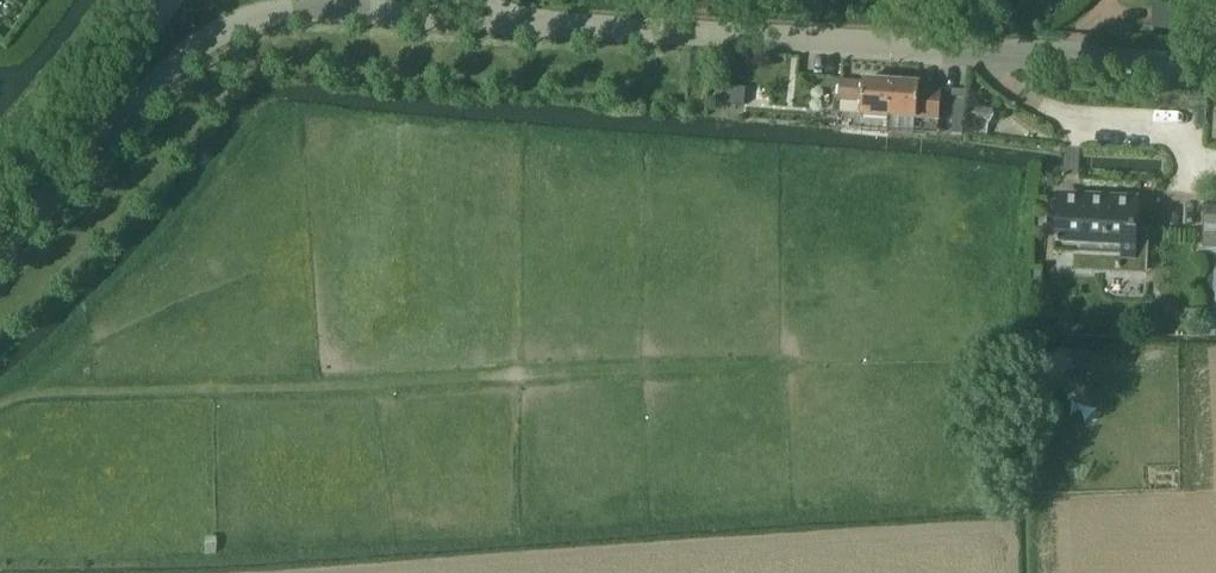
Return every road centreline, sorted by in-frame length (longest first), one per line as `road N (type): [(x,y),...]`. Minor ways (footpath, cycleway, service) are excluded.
road 1 (unclassified): [(508,20),(774,42),(1215,60)]
road 2 (unclassified): [(65,177),(151,87),(223,30),(272,13),(328,9),(508,20)]
road 3 (unclassified): [(174,0),(90,120),(65,177)]

